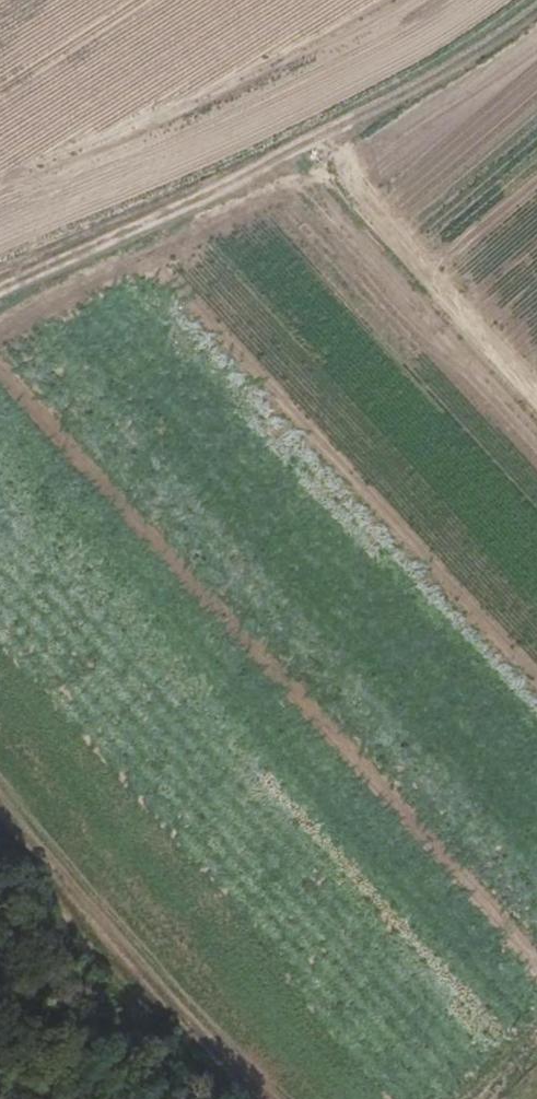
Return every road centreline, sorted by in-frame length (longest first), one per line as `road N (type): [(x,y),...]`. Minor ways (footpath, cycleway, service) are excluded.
road 1 (track): [(536,13),(384,106),(0,298)]
road 2 (track): [(0,832),(220,1098)]

